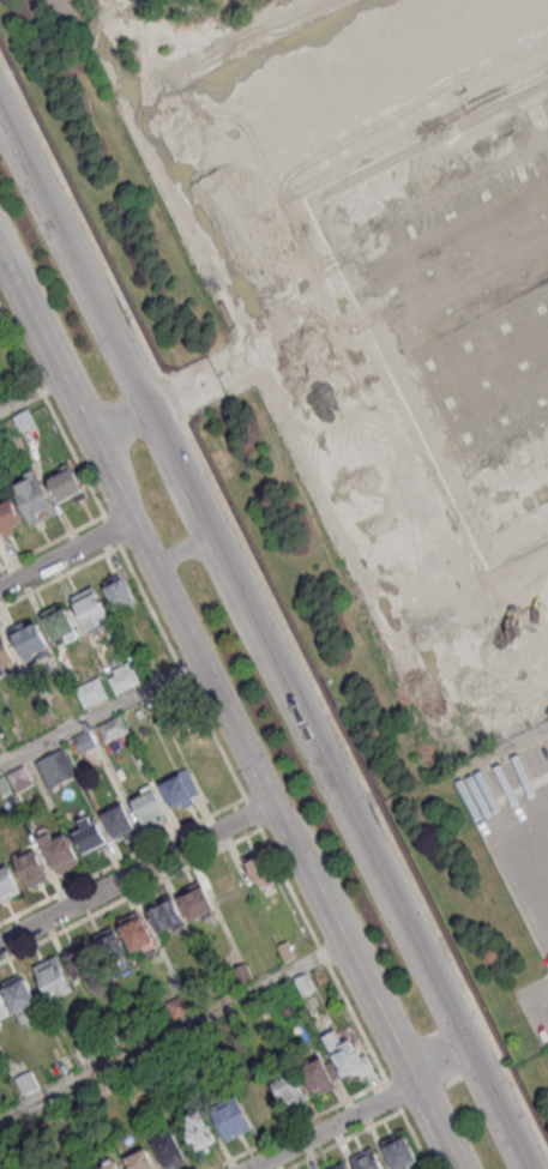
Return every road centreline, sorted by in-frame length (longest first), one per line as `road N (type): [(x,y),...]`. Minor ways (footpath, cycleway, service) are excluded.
road 1 (tertiary): [(474,1056),(0,115)]
road 2 (tertiary): [(0,242),(415,1084)]
road 3 (residential): [(0,943),(271,802)]
road 4 (residential): [(249,1168),(415,1084)]
road 5 (residential): [(0,588),(131,520)]
road 6 (tertiary): [(526,1168),(474,1056)]

